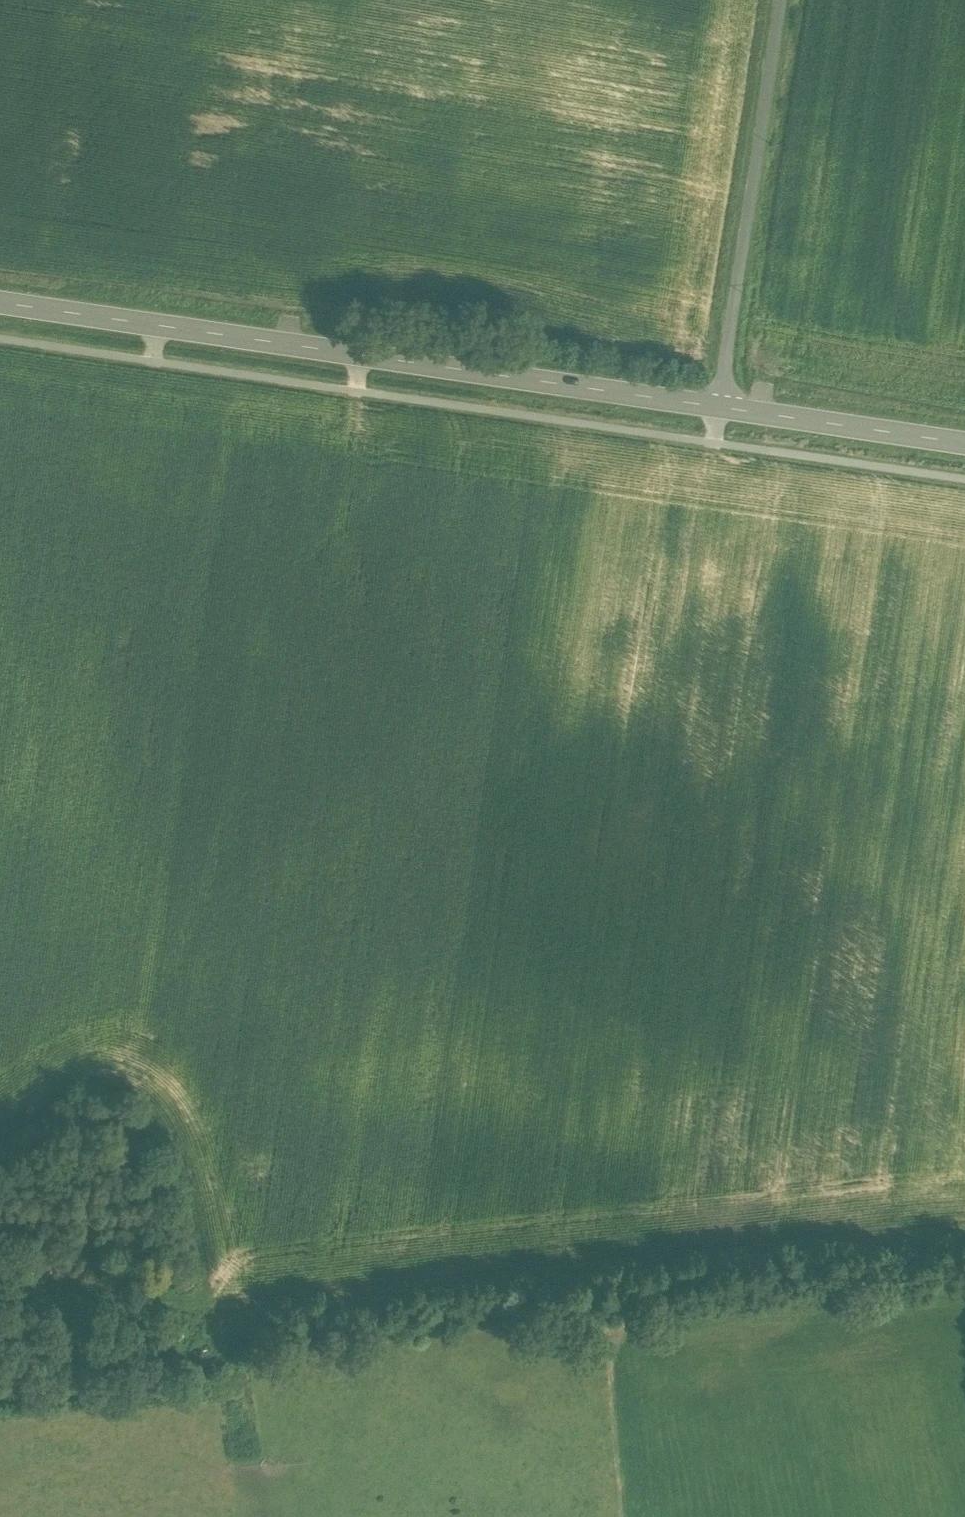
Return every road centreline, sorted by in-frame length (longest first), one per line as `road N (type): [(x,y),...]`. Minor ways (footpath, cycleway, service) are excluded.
road 1 (secondary): [(725,407),(0,302)]
road 2 (unclassified): [(785,0),(725,407)]
road 3 (secondary): [(964,442),(725,407)]

